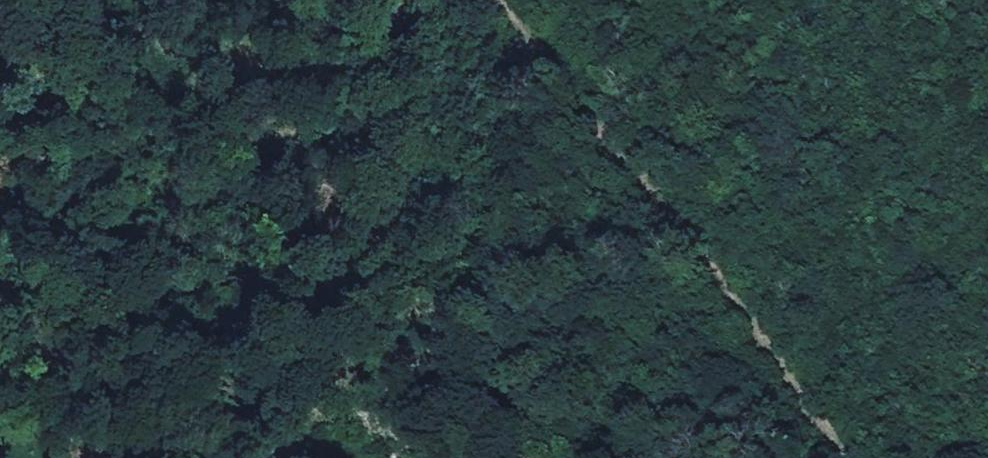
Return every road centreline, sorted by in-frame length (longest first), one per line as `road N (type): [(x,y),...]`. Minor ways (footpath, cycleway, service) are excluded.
road 1 (track): [(633,457),(590,370),(428,283),(325,0)]
road 2 (track): [(509,0),(602,117),(841,457)]
road 3 (track): [(253,457),(0,120)]

